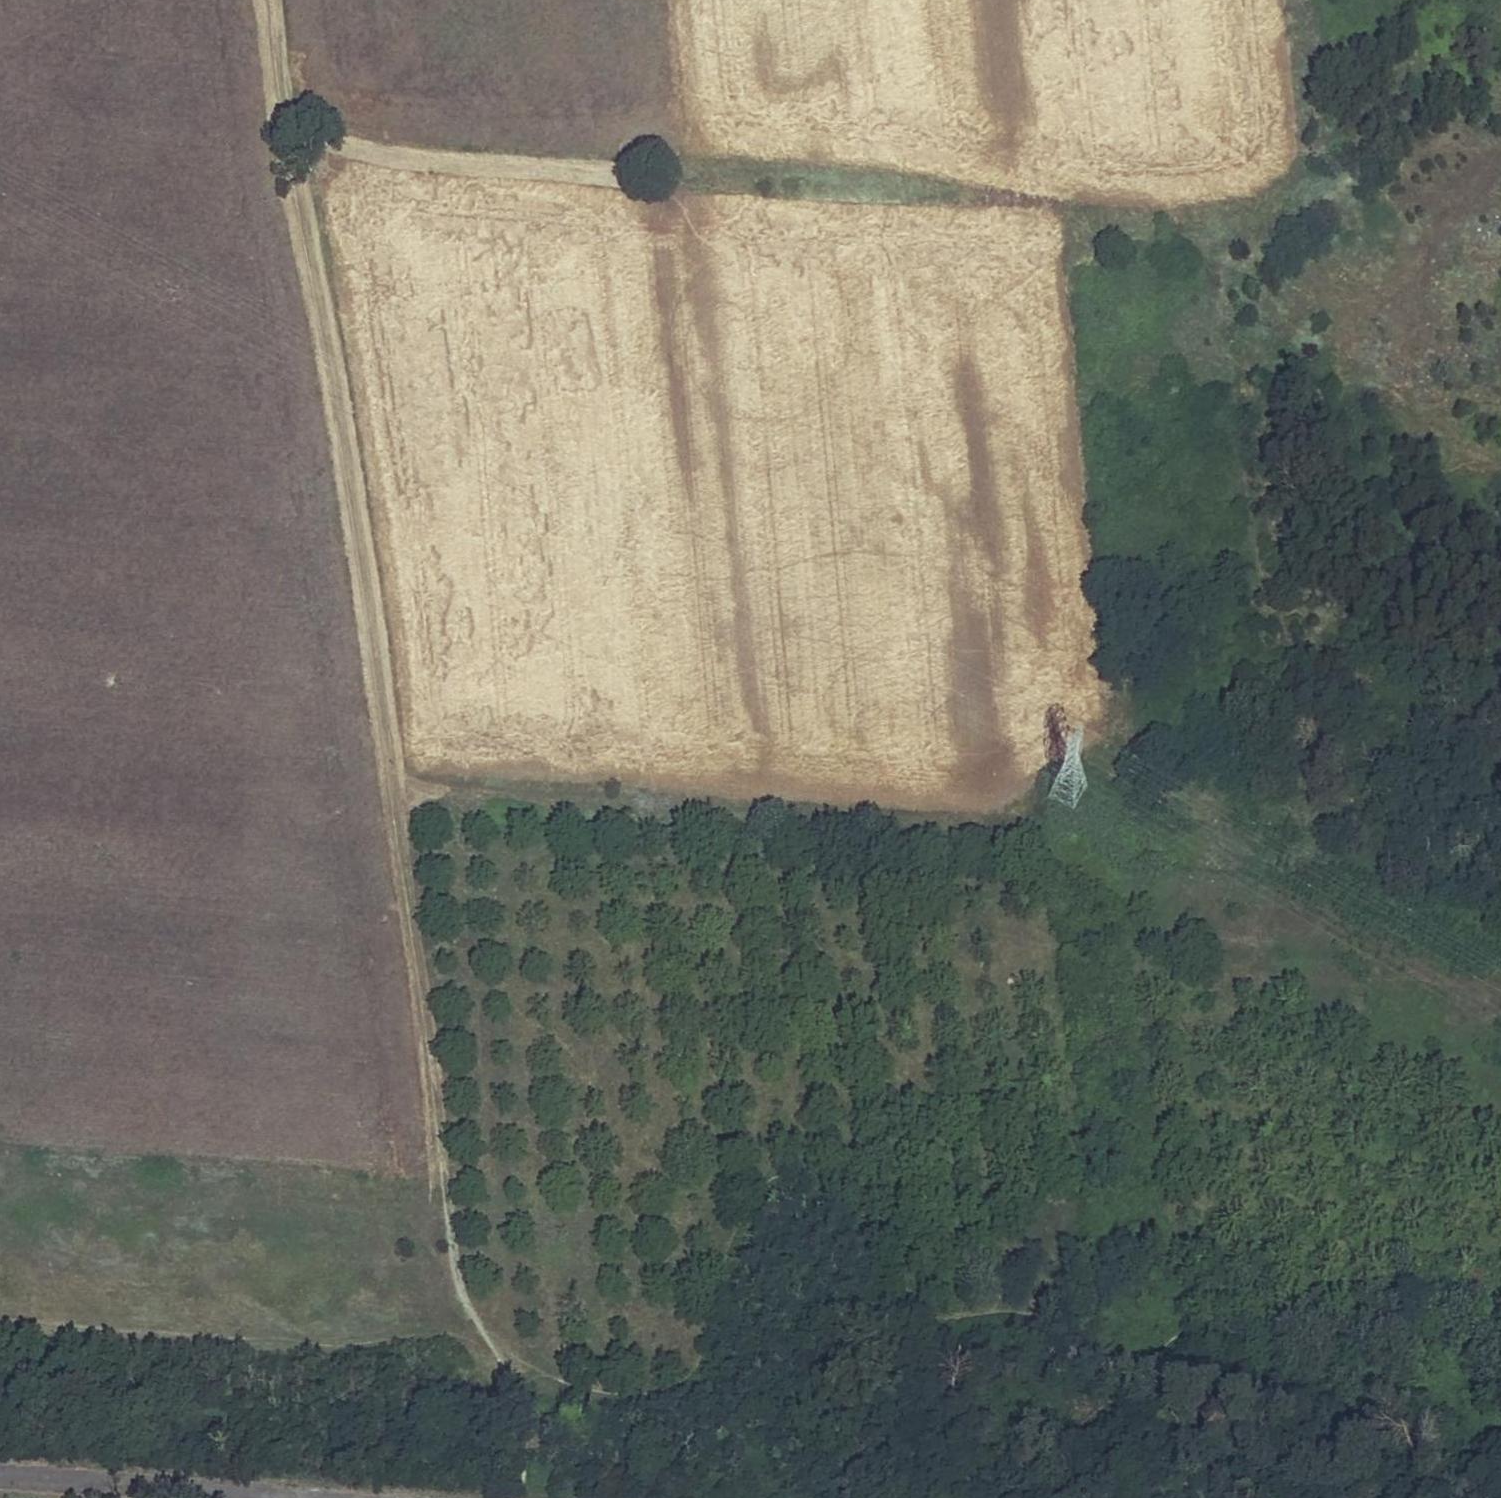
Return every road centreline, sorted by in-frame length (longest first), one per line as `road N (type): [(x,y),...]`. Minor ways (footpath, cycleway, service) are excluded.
road 1 (track): [(271,0),(287,157),(333,366),(396,787),(458,1278),(495,1354)]
road 2 (unclassified): [(0,1473),(319,1497)]

